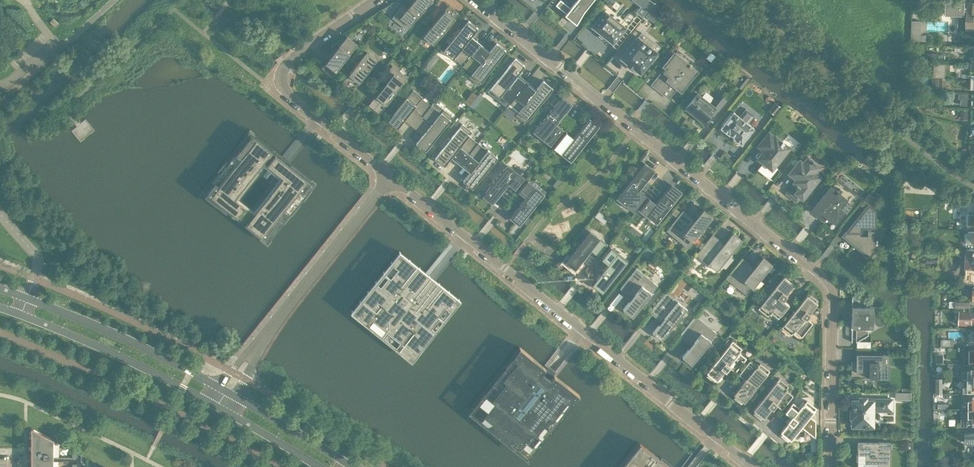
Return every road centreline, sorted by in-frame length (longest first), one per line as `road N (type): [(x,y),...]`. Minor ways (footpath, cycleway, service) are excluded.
road 1 (residential): [(831,466),(834,297),(826,278),(478,0)]
road 2 (residential): [(753,466),(392,176)]
road 3 (residential): [(254,350),(392,176)]
road 4 (secondary): [(20,314),(217,405)]
road 5 (secondary): [(220,387),(27,298)]
road 6 (residential): [(392,176),(286,92),(287,63)]
road 7 (unclassified): [(0,84),(60,48),(114,0)]
road 8 (secondary): [(346,466),(237,397)]

